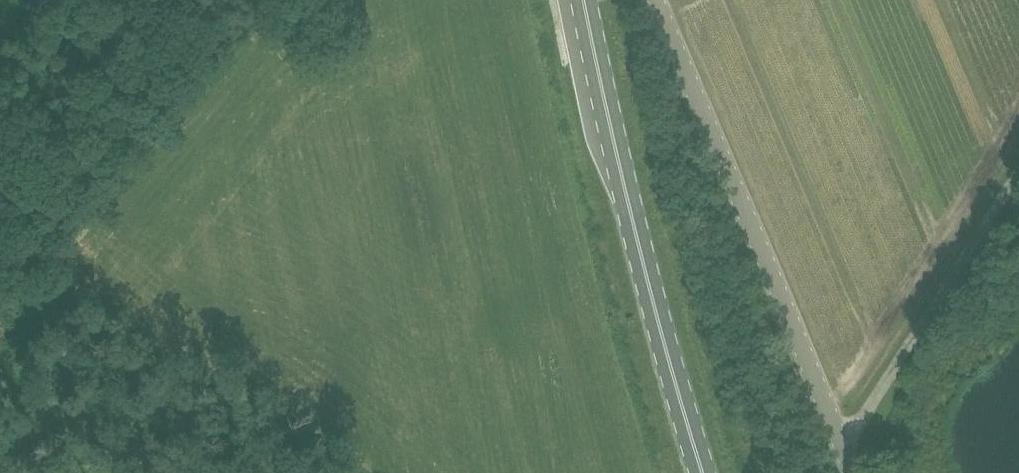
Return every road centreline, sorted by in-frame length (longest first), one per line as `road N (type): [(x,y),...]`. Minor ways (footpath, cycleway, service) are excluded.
road 1 (unclassified): [(852,472),(657,0)]
road 2 (primary): [(585,0),(632,221),(703,472)]

